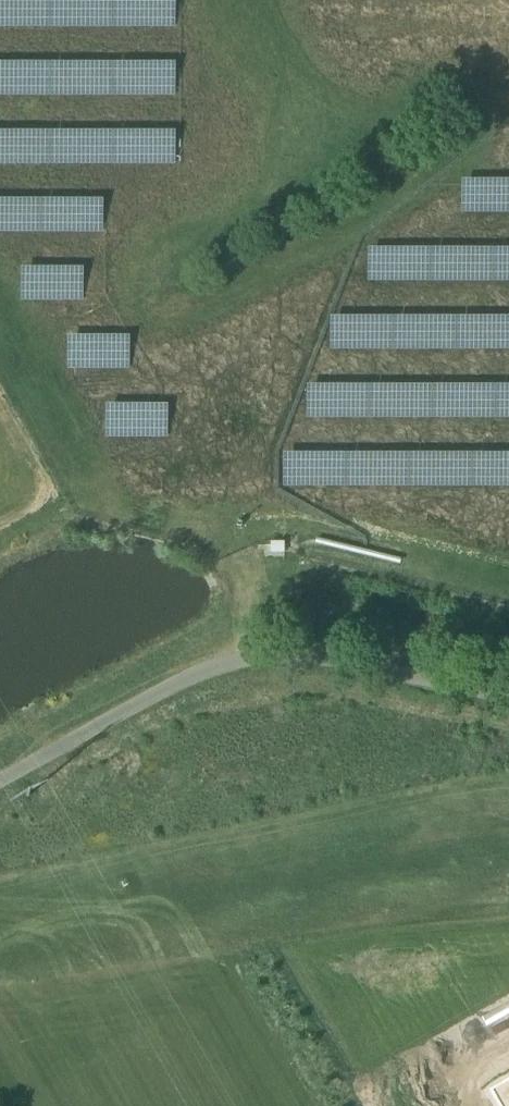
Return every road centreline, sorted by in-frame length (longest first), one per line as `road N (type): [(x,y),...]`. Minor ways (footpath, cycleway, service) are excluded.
road 1 (track): [(508,697),(350,662),(247,659),(167,686),(0,780)]

